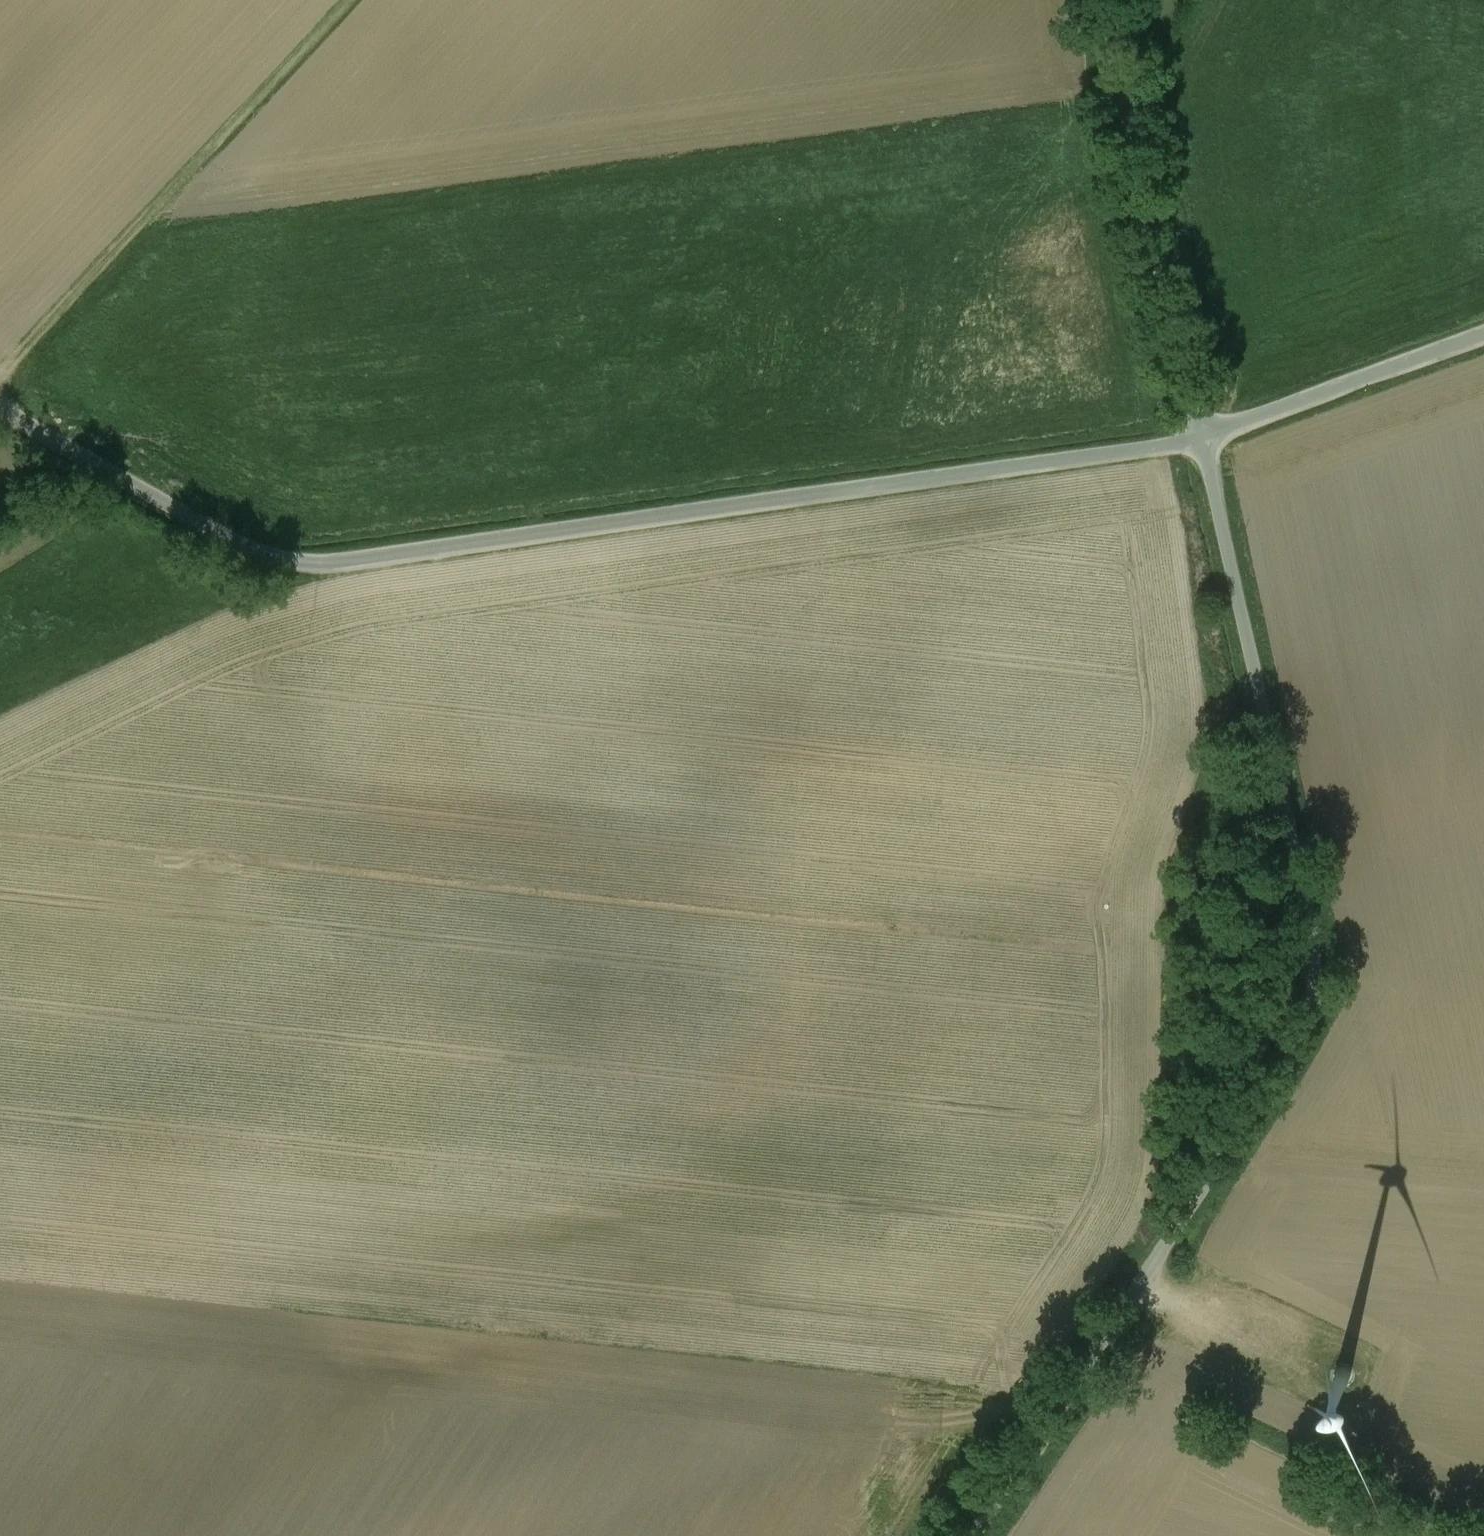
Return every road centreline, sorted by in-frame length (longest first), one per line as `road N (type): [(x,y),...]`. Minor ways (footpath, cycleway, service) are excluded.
road 1 (unclassified): [(0,406),(256,553),(334,564),(1205,436)]
road 2 (unclassified): [(1205,436),(1314,949),(1311,1011),(1286,1063),(977,1535)]
road 3 (unclassified): [(1112,0),(1205,436)]
road 4 (unclassified): [(1483,336),(1205,436)]

